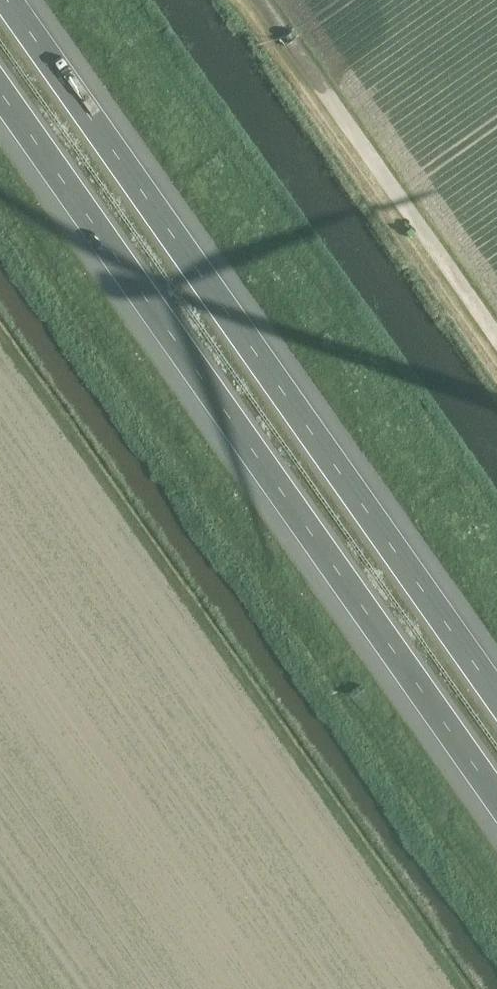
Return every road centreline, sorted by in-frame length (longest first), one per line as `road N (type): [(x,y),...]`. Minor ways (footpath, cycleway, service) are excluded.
road 1 (motorway): [(0,92),(496,798)]
road 2 (motorway): [(496,677),(20,0)]

